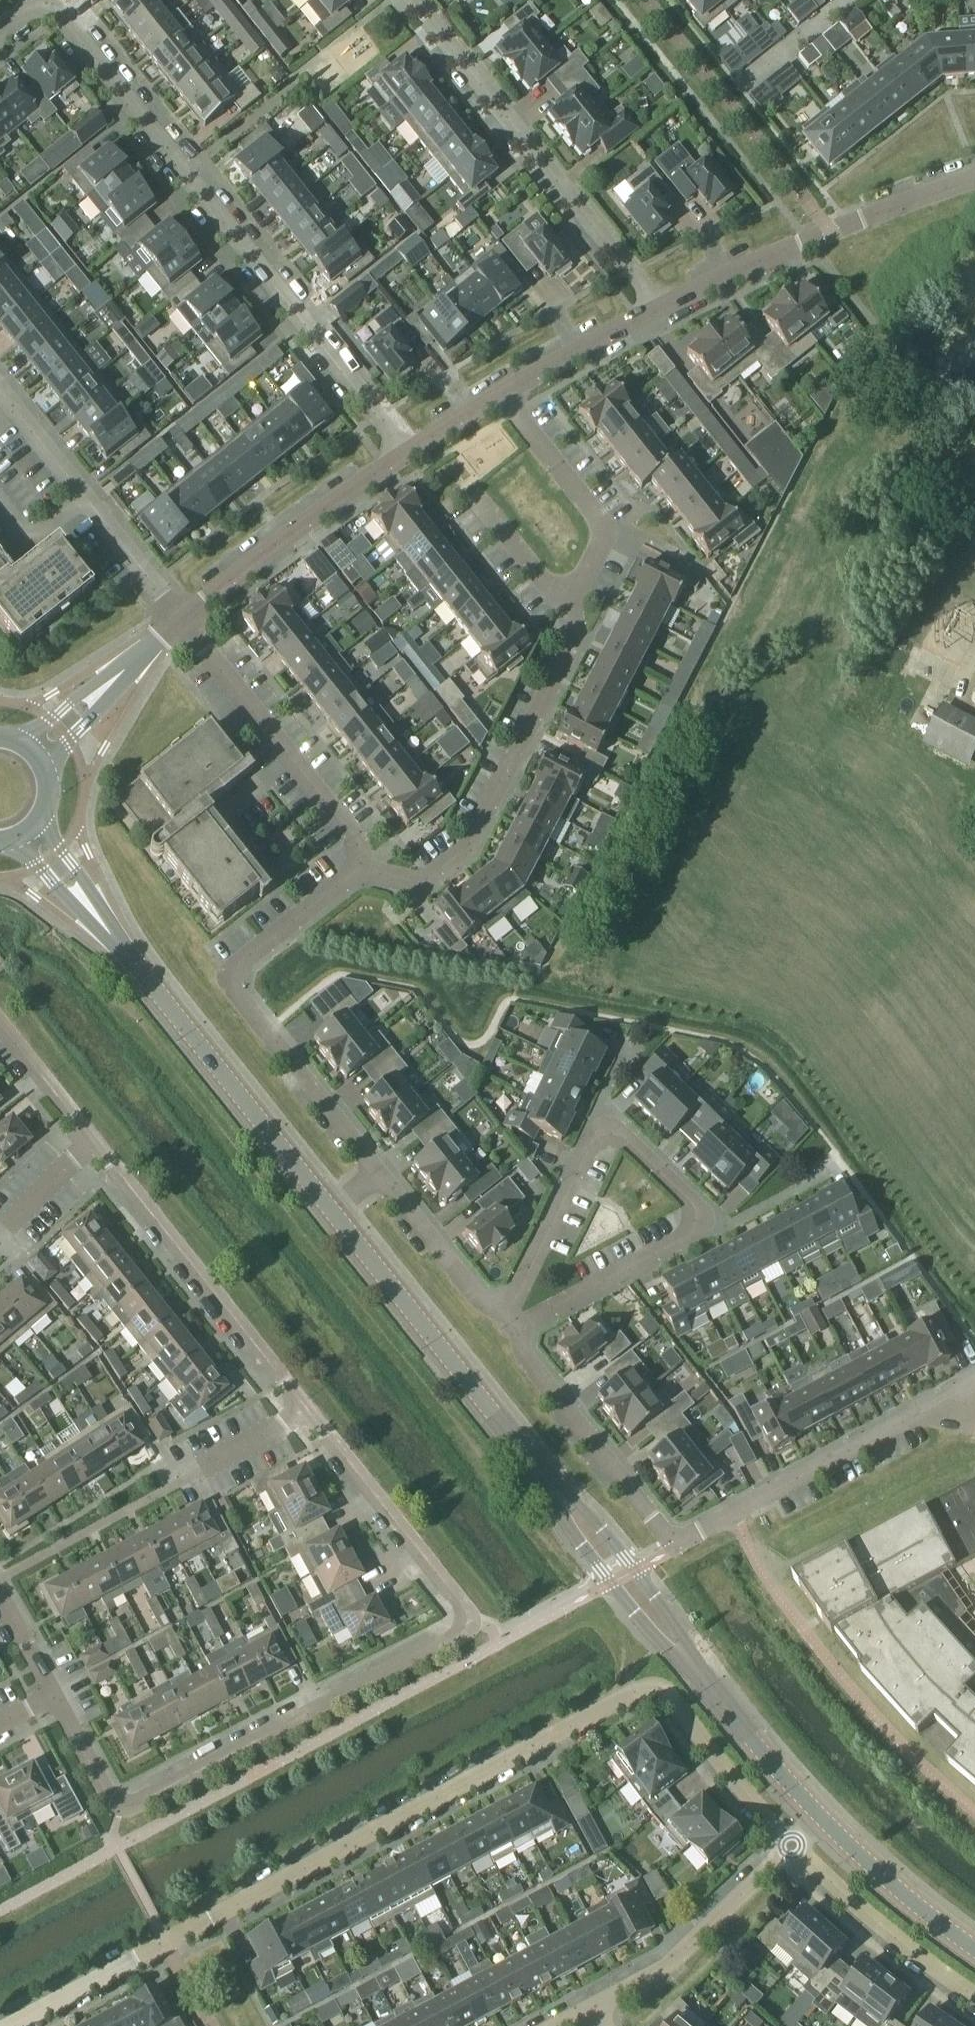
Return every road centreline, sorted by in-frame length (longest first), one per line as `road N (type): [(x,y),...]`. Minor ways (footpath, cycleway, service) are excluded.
road 1 (residential): [(789,1847),(661,1691),(641,1688),(12,2025)]
road 2 (residential): [(52,1695),(109,1800),(126,1806),(477,1623),(305,1414)]
road 3 (residential): [(406,454),(296,325),(65,22),(44,10),(0,35)]
road 4 (residential): [(515,1327),(530,1365),(672,1550),(974,1383)]
road 5 (residential): [(507,1315),(592,1135),(618,1131),(696,1206),(699,1232),(515,1327)]
road 6 (tertiary): [(330,1210),(29,831)]
road 7 (residential): [(355,877),(225,979),(375,1173)]
road 8 (residential): [(657,310),(413,0)]
road 9 (residential): [(566,612),(572,640),(466,847),(423,880),(355,877)]
road 10 (tertiary): [(555,1495),(330,1210)]
road 11 (residential): [(0,1579),(305,1414)]
road 12 (residential): [(305,1414),(91,1145)]
road 13 (residential): [(974,180),(657,310)]
road 14 (residential): [(355,877),(359,848),(180,624)]
road 15 (residential): [(180,624),(0,395)]
road 16 (residential): [(406,454),(180,624)]
road 17 (residential): [(566,612),(604,530),(504,396)]
road 18 (residential): [(789,1847),(664,1973),(594,2010)]
road 19 (residential): [(974,1997),(789,1847)]
road 20 (tertiary): [(691,1665),(634,1571),(579,1508),(555,1495)]
road 21 (tertiary): [(555,1495),(578,1545),(654,1636),(691,1665)]
road 22 (tertiary): [(818,1818),(974,1950)]
road 23 (tertiary): [(691,1665),(818,1818)]
road 24 (residential): [(31,753),(180,624)]
road 25 (residential): [(375,1173),(475,1295),(507,1315)]
road 26 (residential): [(657,310),(504,396)]
road 27 (residential): [(91,1145),(0,1028)]
road 28 (residential): [(566,612),(478,501)]
road 29 (residential): [(0,1235),(91,1145)]

